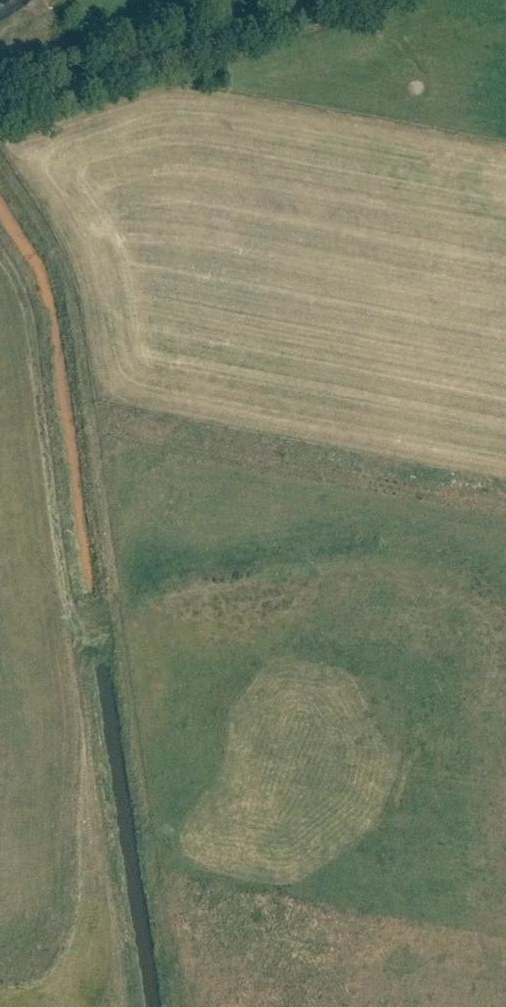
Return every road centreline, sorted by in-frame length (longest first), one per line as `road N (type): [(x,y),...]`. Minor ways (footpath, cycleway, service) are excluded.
road 1 (unclassified): [(0,116),(337,0)]

